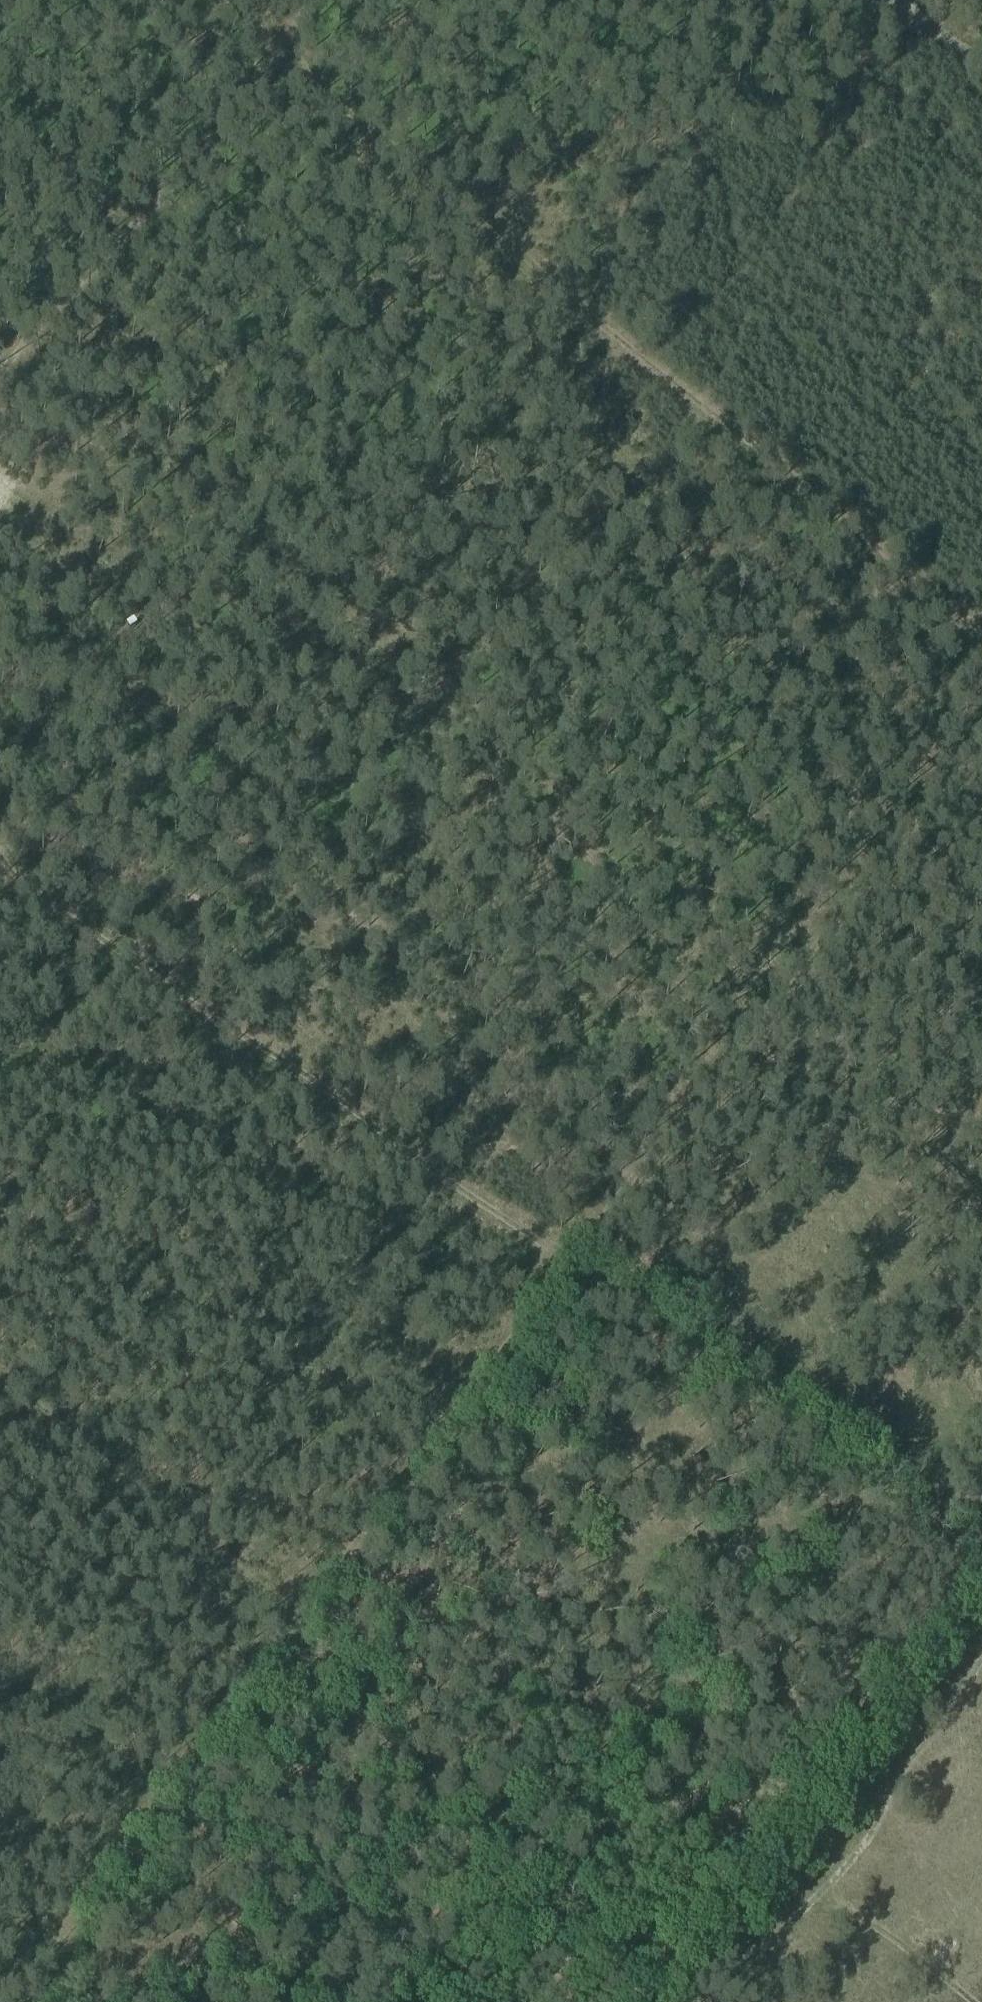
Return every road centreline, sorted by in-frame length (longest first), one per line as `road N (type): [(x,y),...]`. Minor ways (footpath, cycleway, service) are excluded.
road 1 (track): [(786,1919),(854,1922),(969,2001)]
road 2 (track): [(696,2001),(743,1937),(786,1919)]

